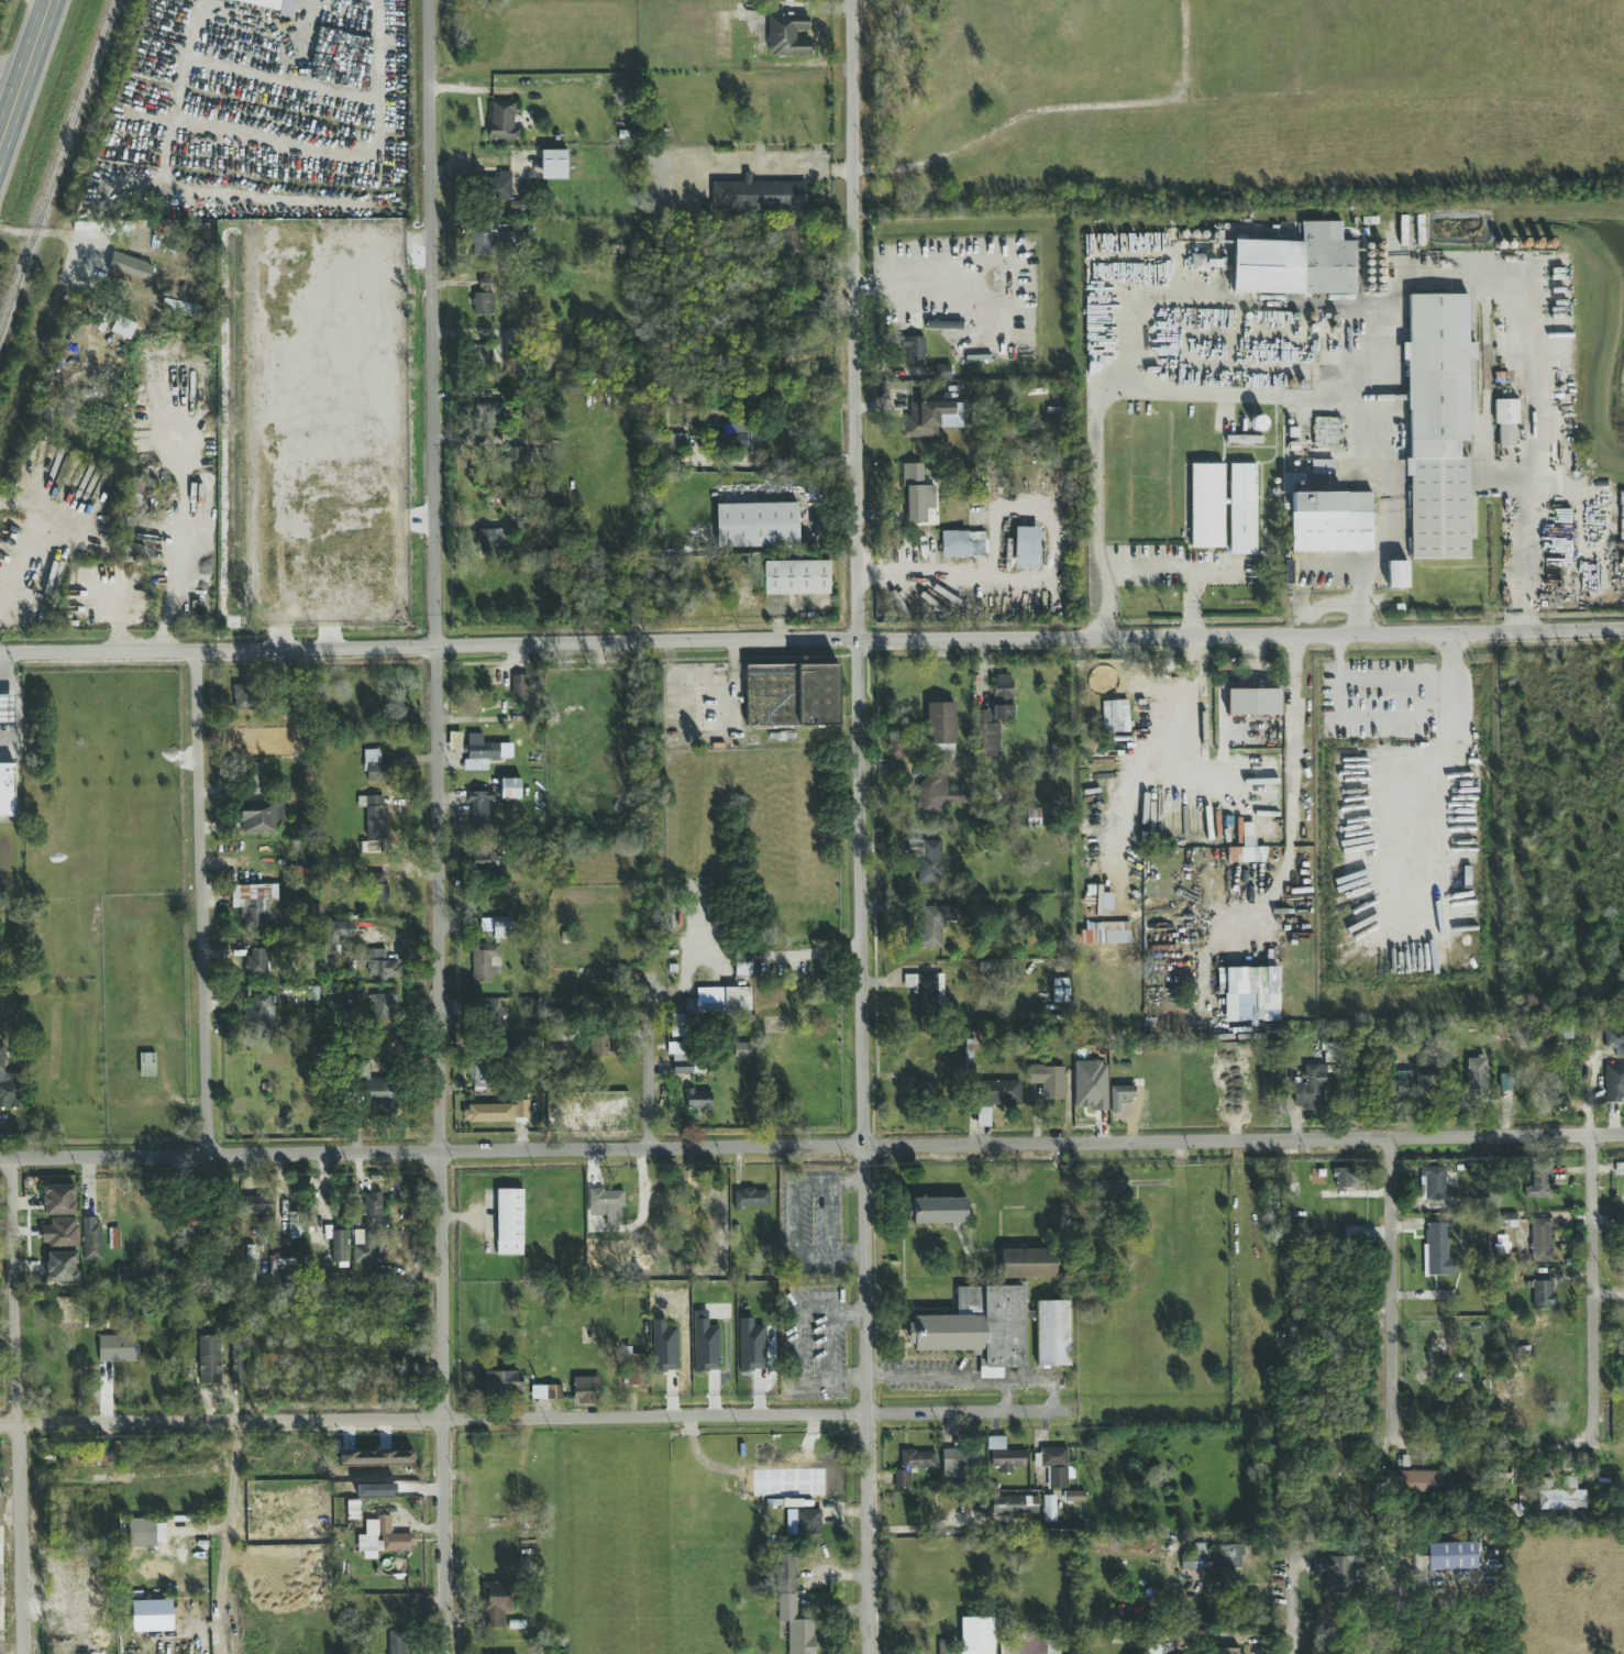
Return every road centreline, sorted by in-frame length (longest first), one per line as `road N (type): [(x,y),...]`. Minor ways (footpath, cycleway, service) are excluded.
road 1 (residential): [(428,0),(447,1653)]
road 2 (tertiary): [(852,0),(867,1653)]
road 3 (residential): [(0,1166),(1623,1134)]
road 4 (tertiary): [(0,654),(1623,629)]
road 5 (residential): [(0,1429),(1075,1413)]
road 6 (residential): [(647,641),(653,1151)]
road 7 (residential): [(198,652),(210,1160)]
road 8 (residential): [(1391,1138),(1396,1438),(1411,1449),(1450,1449)]
road 9 (residential): [(1592,1135),(1594,1420),(1583,1443),(1555,1447)]
road 10 (residential): [(22,1166),(16,1429)]
road 11 (residential): [(16,1429),(20,1653)]
road 12 (primary): [(52,0),(0,143)]

